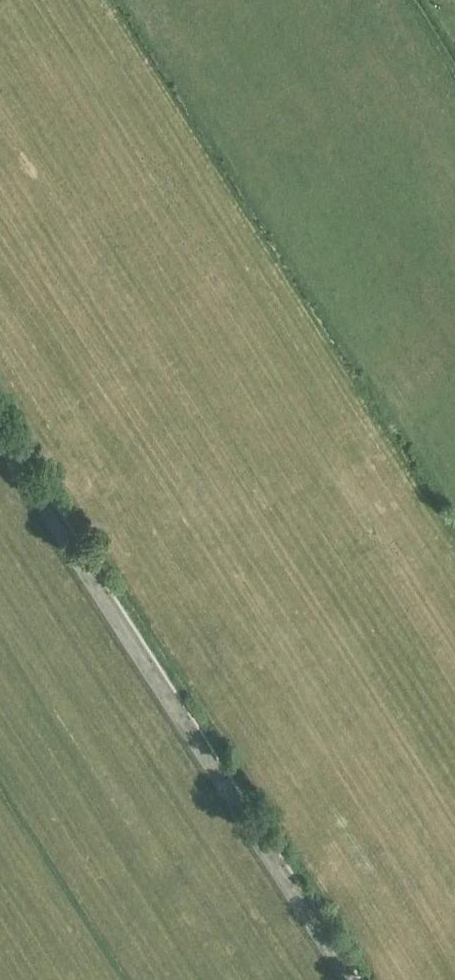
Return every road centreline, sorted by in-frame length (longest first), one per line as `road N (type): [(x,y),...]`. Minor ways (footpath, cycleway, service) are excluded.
road 1 (track): [(0,439),(349,979)]

